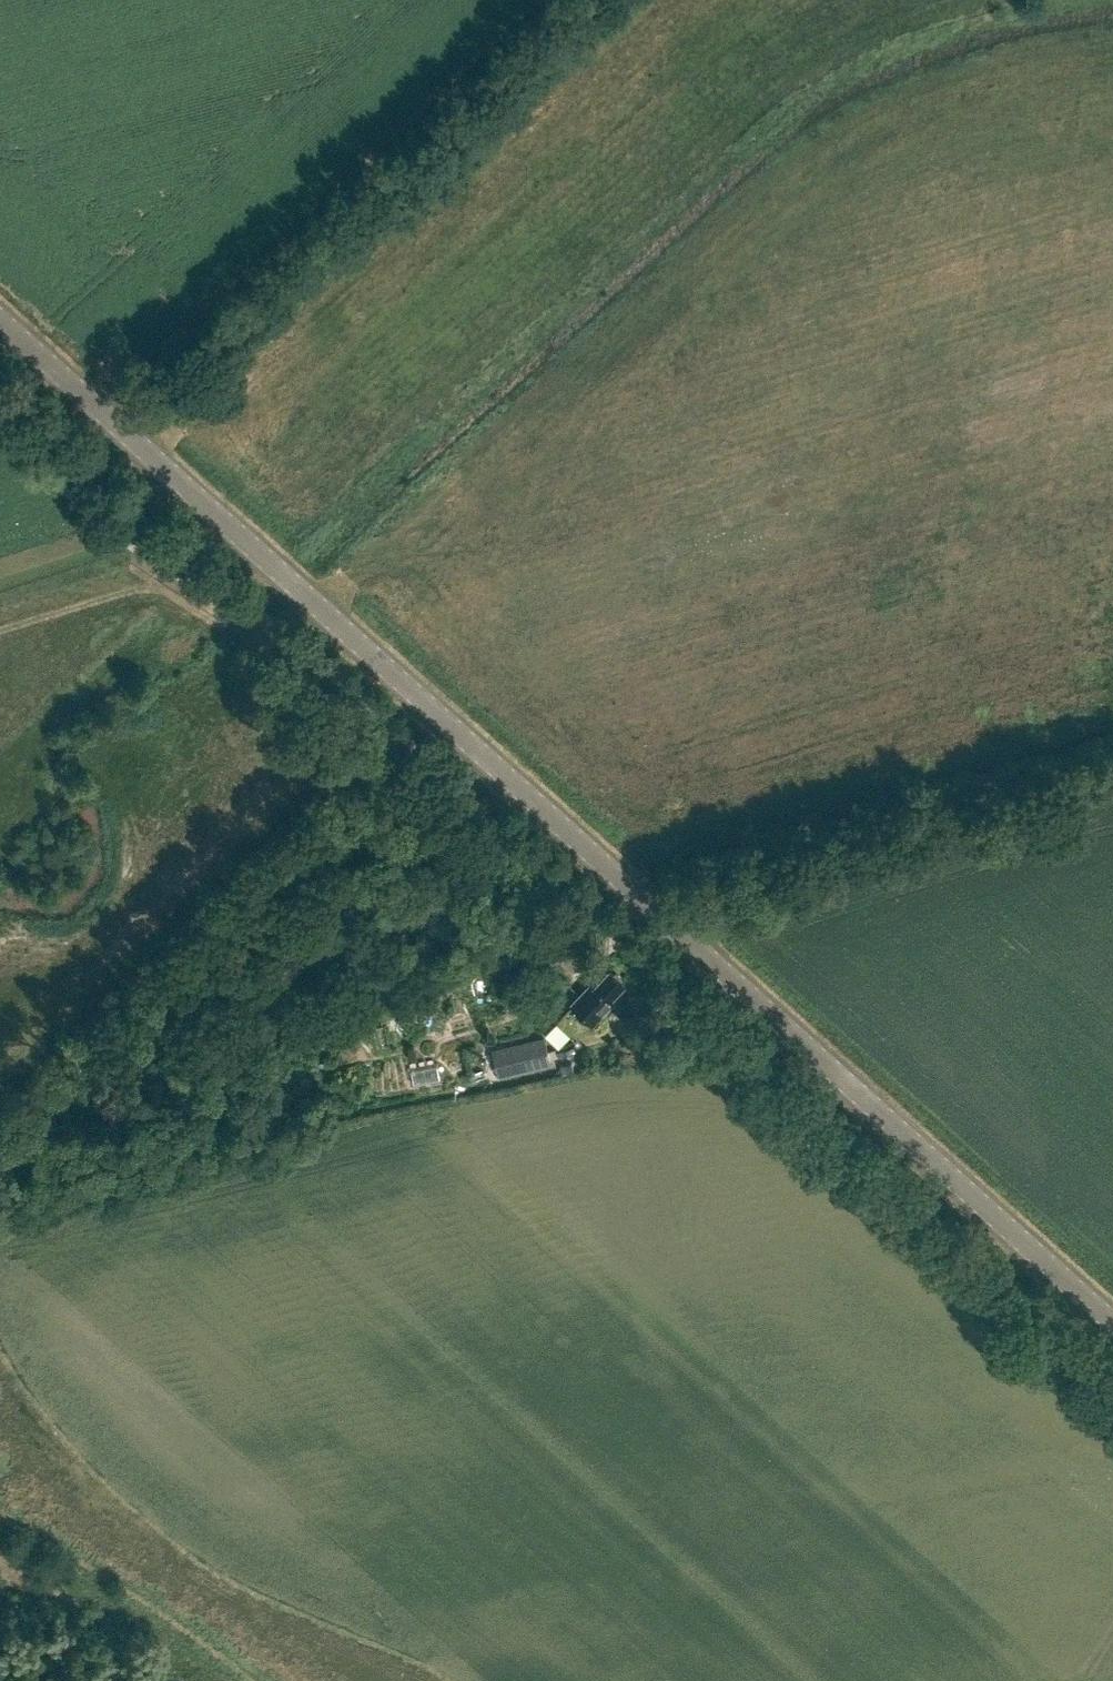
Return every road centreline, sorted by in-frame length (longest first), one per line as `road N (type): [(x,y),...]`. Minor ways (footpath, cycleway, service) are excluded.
road 1 (tertiary): [(1112,1320),(0,322)]

